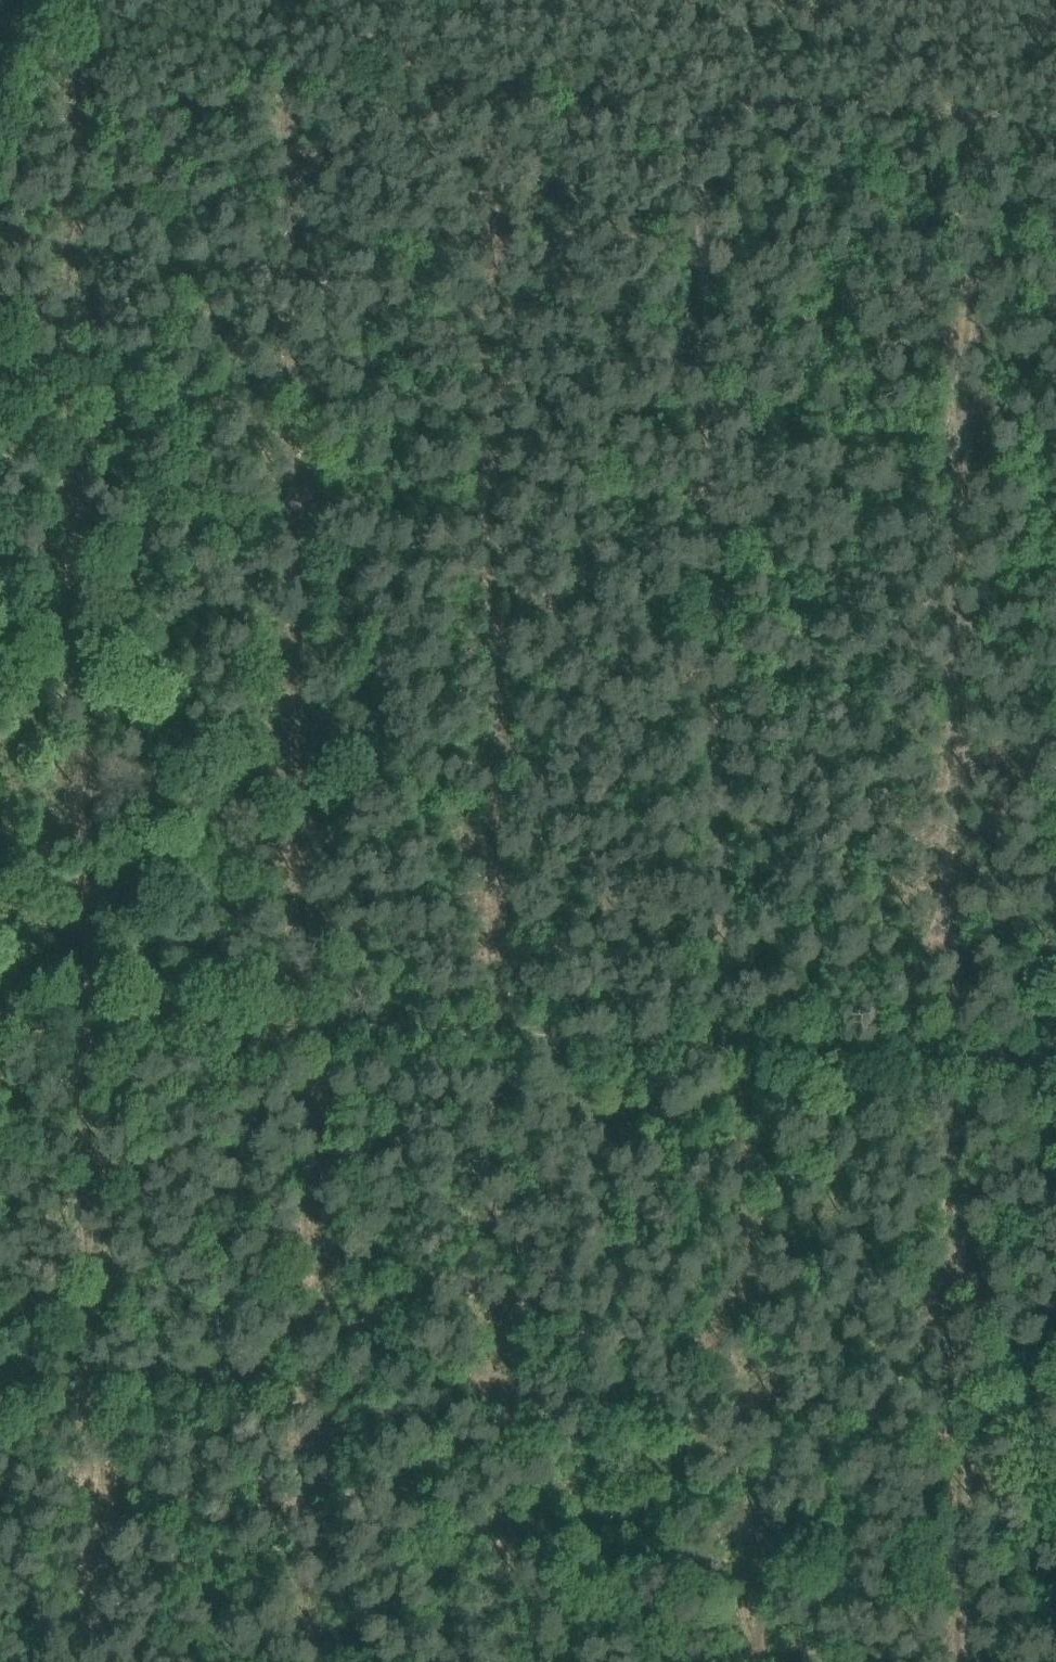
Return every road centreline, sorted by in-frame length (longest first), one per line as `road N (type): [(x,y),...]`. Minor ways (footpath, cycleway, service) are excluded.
road 1 (track): [(727,1023),(707,966),(708,684),(684,115),(1055,126)]
road 2 (track): [(727,1023),(0,989)]
road 3 (track): [(727,1023),(1055,1037)]
road 4 (track): [(60,0),(0,118)]

